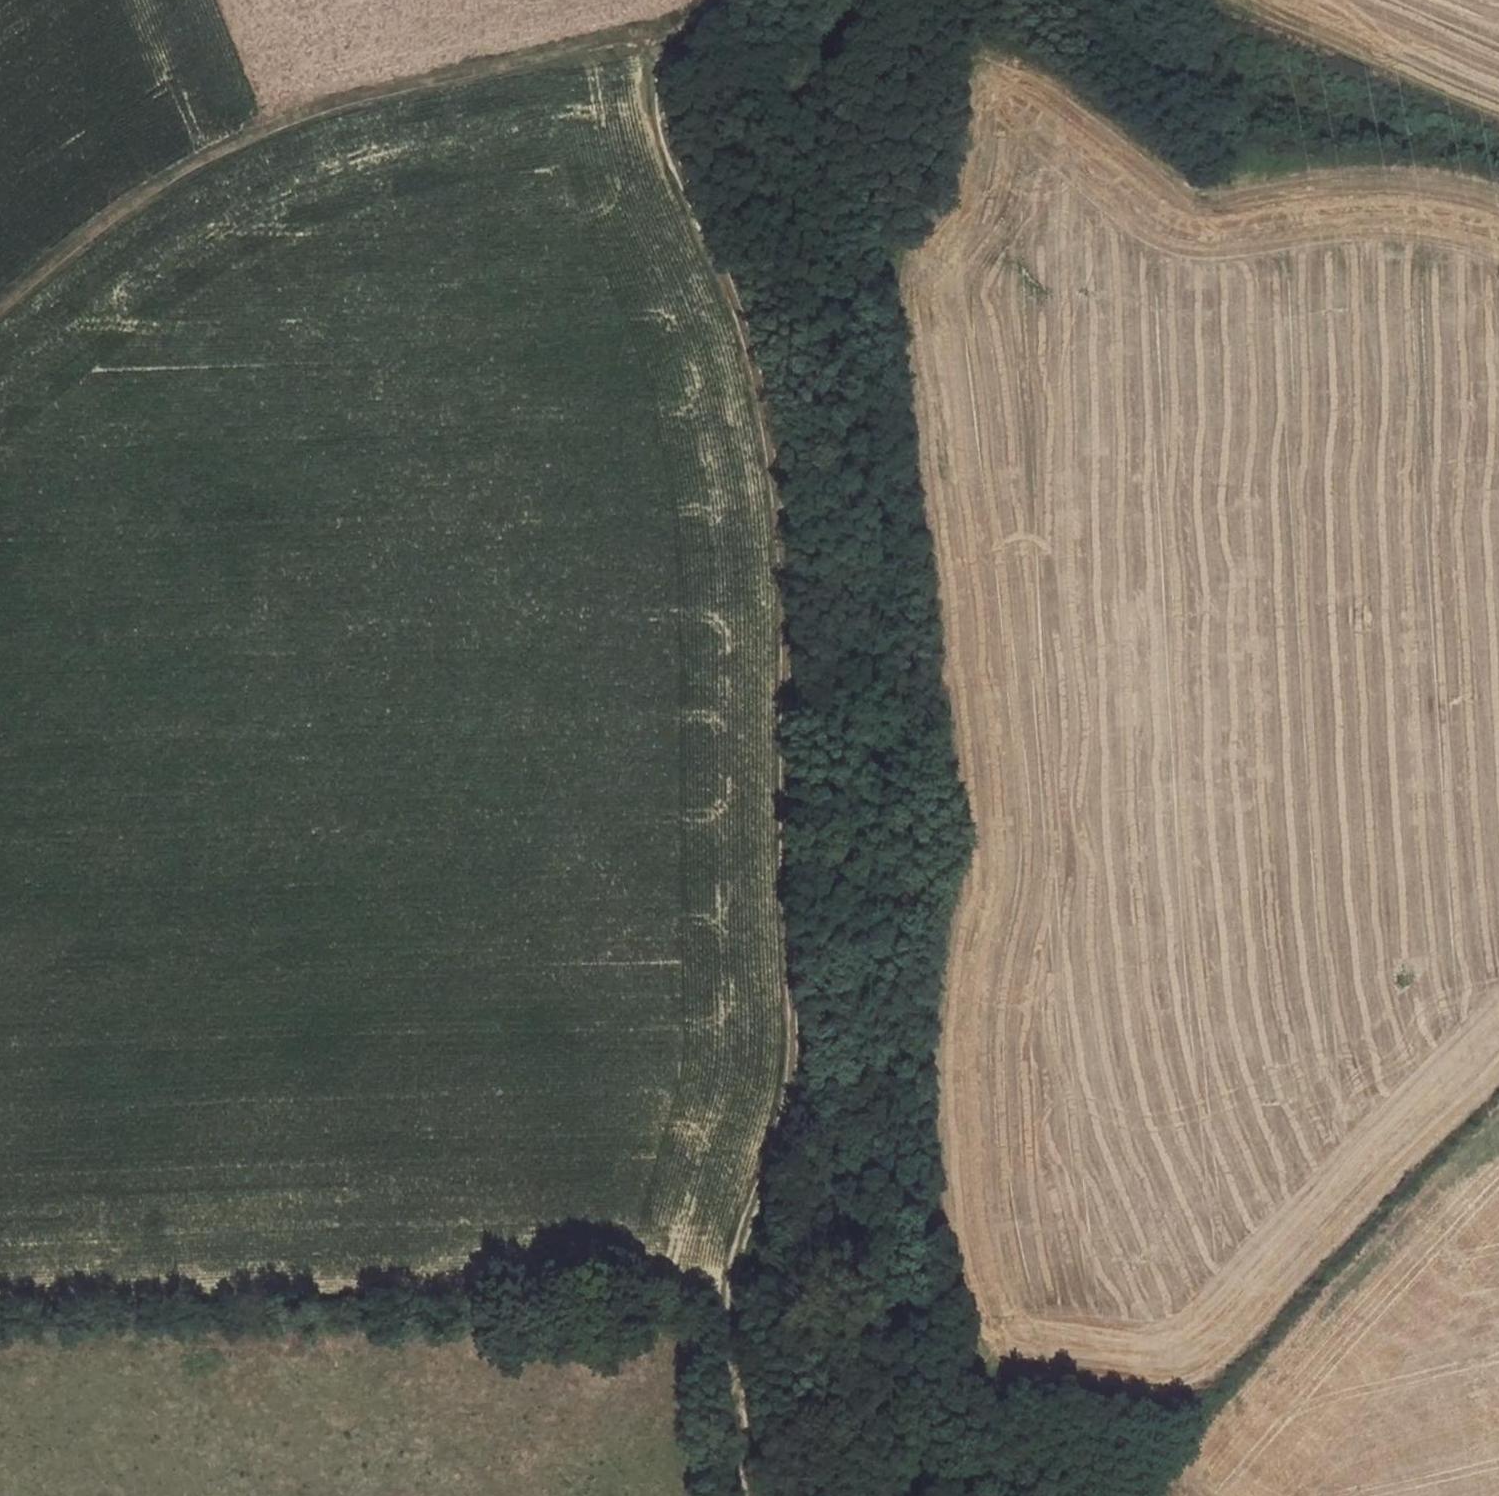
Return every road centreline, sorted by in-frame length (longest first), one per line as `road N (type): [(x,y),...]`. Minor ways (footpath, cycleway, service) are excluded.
road 1 (track): [(747,1495),(729,1354),(735,1269),(790,1085),(771,484),(757,375),(661,117),(669,44),(713,0)]
road 2 (track): [(0,307),(161,180),(291,119),(624,37),(669,44)]

